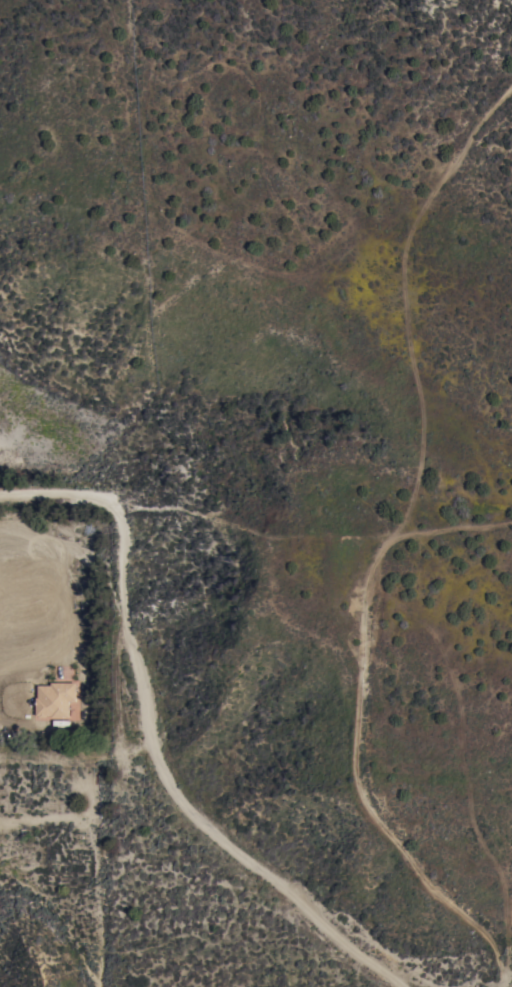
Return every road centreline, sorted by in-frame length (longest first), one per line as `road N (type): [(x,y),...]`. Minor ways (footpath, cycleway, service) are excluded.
road 1 (residential): [(0,496),(83,495),(116,505),(123,602),(146,722),(171,783),(191,813),(407,986)]

